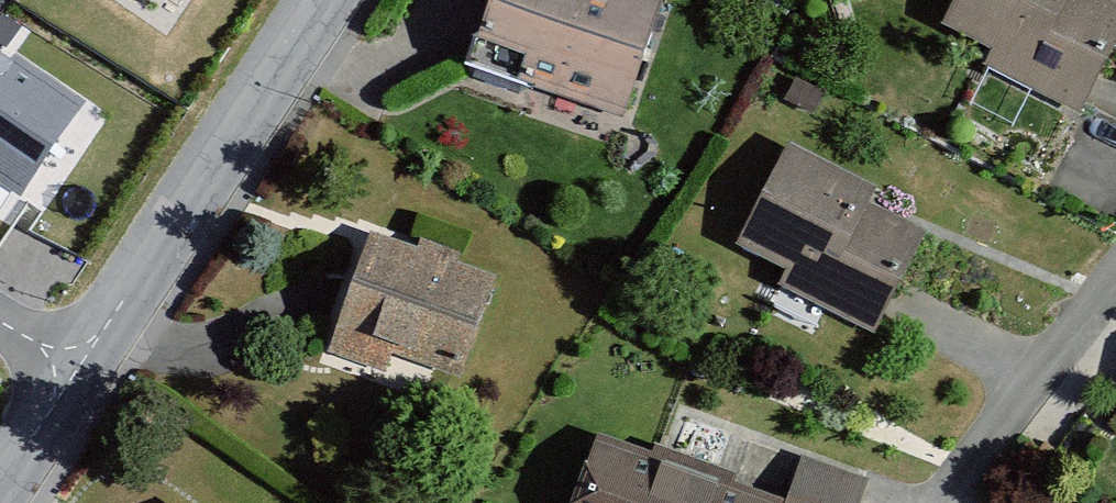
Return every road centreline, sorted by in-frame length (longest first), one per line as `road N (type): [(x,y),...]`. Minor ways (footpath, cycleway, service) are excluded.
road 1 (tertiary): [(80,372),(327,0)]
road 2 (residential): [(1115,270),(953,502)]
road 3 (tertiary): [(0,492),(80,372)]

